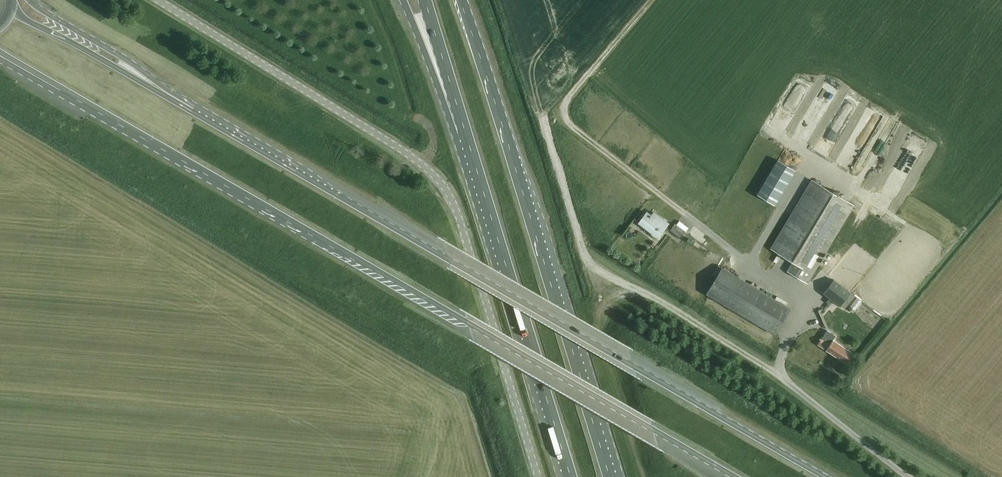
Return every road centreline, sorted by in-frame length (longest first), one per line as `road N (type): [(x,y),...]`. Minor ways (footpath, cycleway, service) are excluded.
road 1 (primary): [(0,52),(735,476)]
road 2 (primary): [(824,476),(192,111)]
road 3 (unclassified): [(540,476),(469,243),(437,176),(160,0)]
road 4 (primary): [(610,476),(462,0)]
road 5 (track): [(542,113),(590,262),(777,373)]
road 6 (primary): [(463,123),(570,476)]
road 7 (track): [(652,0),(564,109),(571,125),(685,214)]
road 8 (primary): [(192,111),(11,11)]
road 9 (primary): [(192,111),(29,0)]
road 10 (unclassified): [(909,476),(777,373)]
road 11 (primary): [(403,0),(463,123)]
road 12 (primary): [(424,0),(463,123)]

